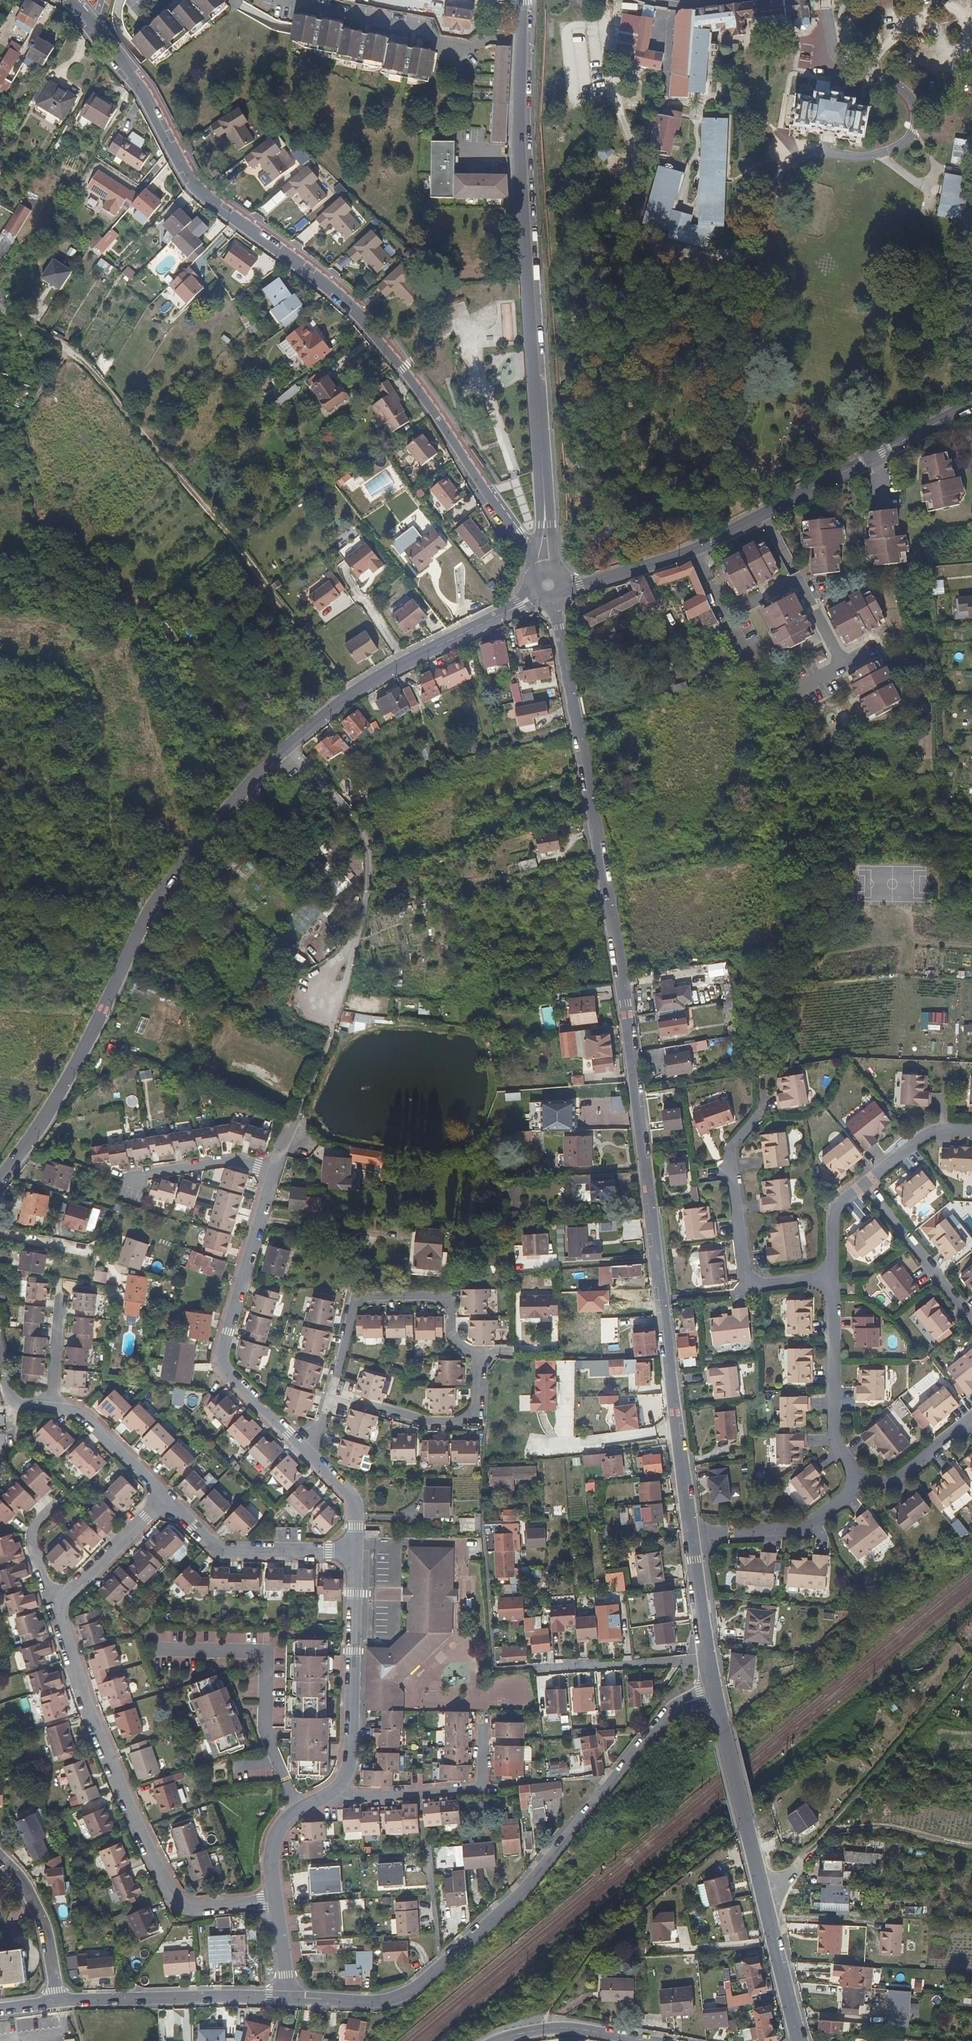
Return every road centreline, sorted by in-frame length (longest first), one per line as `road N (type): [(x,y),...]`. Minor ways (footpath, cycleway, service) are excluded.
road 1 (unclassified): [(550,602),(630,1037),(693,1534)]
road 2 (residential): [(0,1177),(58,1094),(170,877),(236,796),(367,684),(534,595)]
road 3 (unclassified): [(60,0),(107,44),(194,186),(334,294),(372,333),(536,551)]
road 4 (residential): [(290,1998),(388,2002),(408,1995),(540,1873),(674,1704),(715,1690)]
road 5 (track): [(351,696),(88,369),(0,308)]
road 6 (unclassified): [(523,0),(529,311),(545,502)]
road 7 (unclassified): [(971,407),(672,562),(564,588)]
road 8 (track): [(971,945),(913,942),(828,953),(804,971),(785,1063),(636,1095)]
road 9 (residential): [(53,1607),(118,1778),(176,1898),(193,1909),(276,1901)]
road 10 (residential): [(311,1453),(222,1362),(274,1170)]
road 11 (track): [(330,1034),(362,929),(368,863),(361,830),(290,745)]
road 12 (residential): [(334,1394),(354,1301),(449,1300),(454,1339),(481,1357)]
road 13 (residential): [(758,1120),(733,1150),(749,1284),(836,1279)]
road 14 (residential): [(162,1496),(89,1422),(50,1401),(62,1298)]
road 15 (residential): [(337,1792),(352,1766),(353,1552)]
road 16 (residential): [(60,2003),(290,1998)]
road 17 (residential): [(836,1279),(836,1431),(862,1496)]
road 18 (residential): [(353,1552),(222,1552),(162,1496)]
road 19 (residential): [(484,1720),(483,1785),(419,1794),(337,1792)]
road 20 (residential): [(481,1357),(473,1417),(434,1420),(334,1394)]
road 21 (track): [(94,673),(124,631),(232,542)]
road 22 (residential): [(693,1534),(804,1527),(862,1496)]
road 23 (residential): [(535,1671),(711,1660)]
road 24 (residential): [(867,1184),(971,1318)]
road 25 (residential): [(60,2003),(36,1905),(0,1856)]
road 26 (residential): [(53,1607),(162,1496)]
road 27 (residential): [(648,2040),(563,2029),(503,2040)]
road 28 (residential): [(800,2040),(764,1898)]
road 29 (residential): [(0,1232),(94,1258),(116,1272),(122,1294)]
road 30 (residential): [(276,1901),(271,1861),(278,1828),(298,1809),(337,1792)]
road 31 (residential): [(274,1170),(239,1159),(134,1180)]
road 32 (residential): [(862,1496),(906,1474),(971,1419)]
road 33 (unclassified): [(693,1534),(711,1660)]
road 34 (residential): [(971,1130),(947,1129),(918,1142),(867,1184)]

